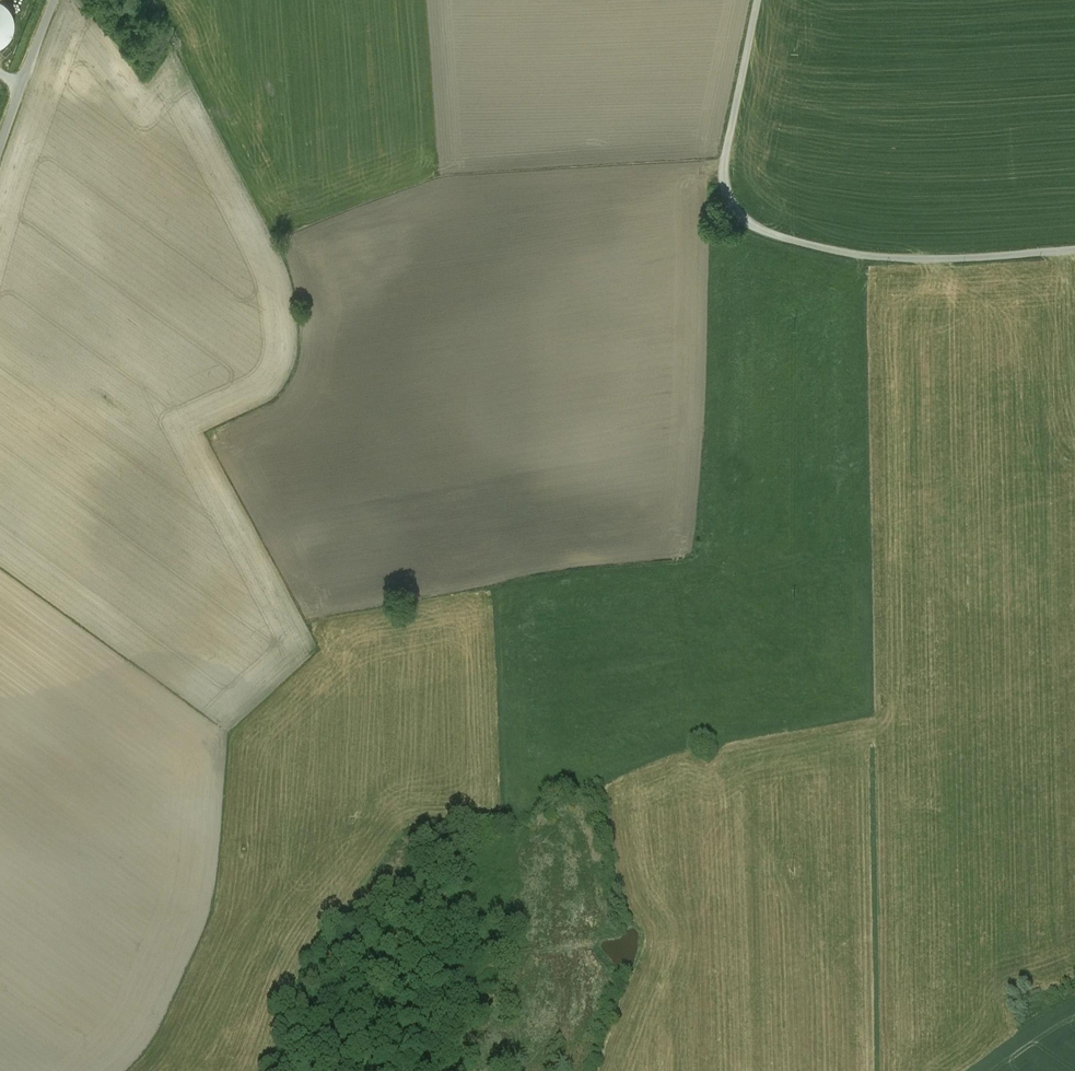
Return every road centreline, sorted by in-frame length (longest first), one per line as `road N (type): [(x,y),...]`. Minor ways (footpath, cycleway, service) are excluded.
road 1 (unclassified): [(1074,250),(866,257),(750,225),(729,198),(724,163),(758,0)]

